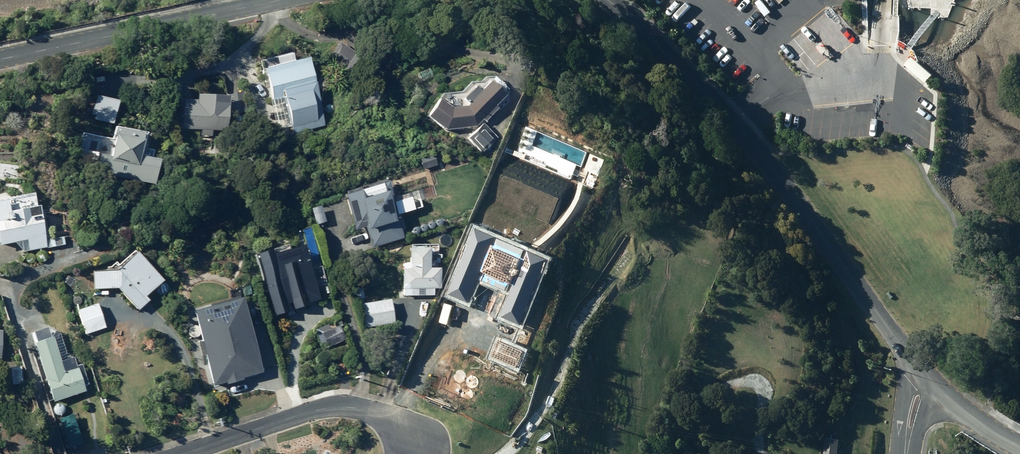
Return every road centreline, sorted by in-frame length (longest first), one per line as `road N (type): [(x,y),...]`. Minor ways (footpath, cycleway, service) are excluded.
road 1 (secondary): [(614,0),(736,123),(915,369)]
road 2 (secondary): [(0,59),(283,0)]
road 3 (residential): [(183,453),(336,406),(373,413),(417,446)]
road 4 (secondary): [(915,369),(1019,445)]

